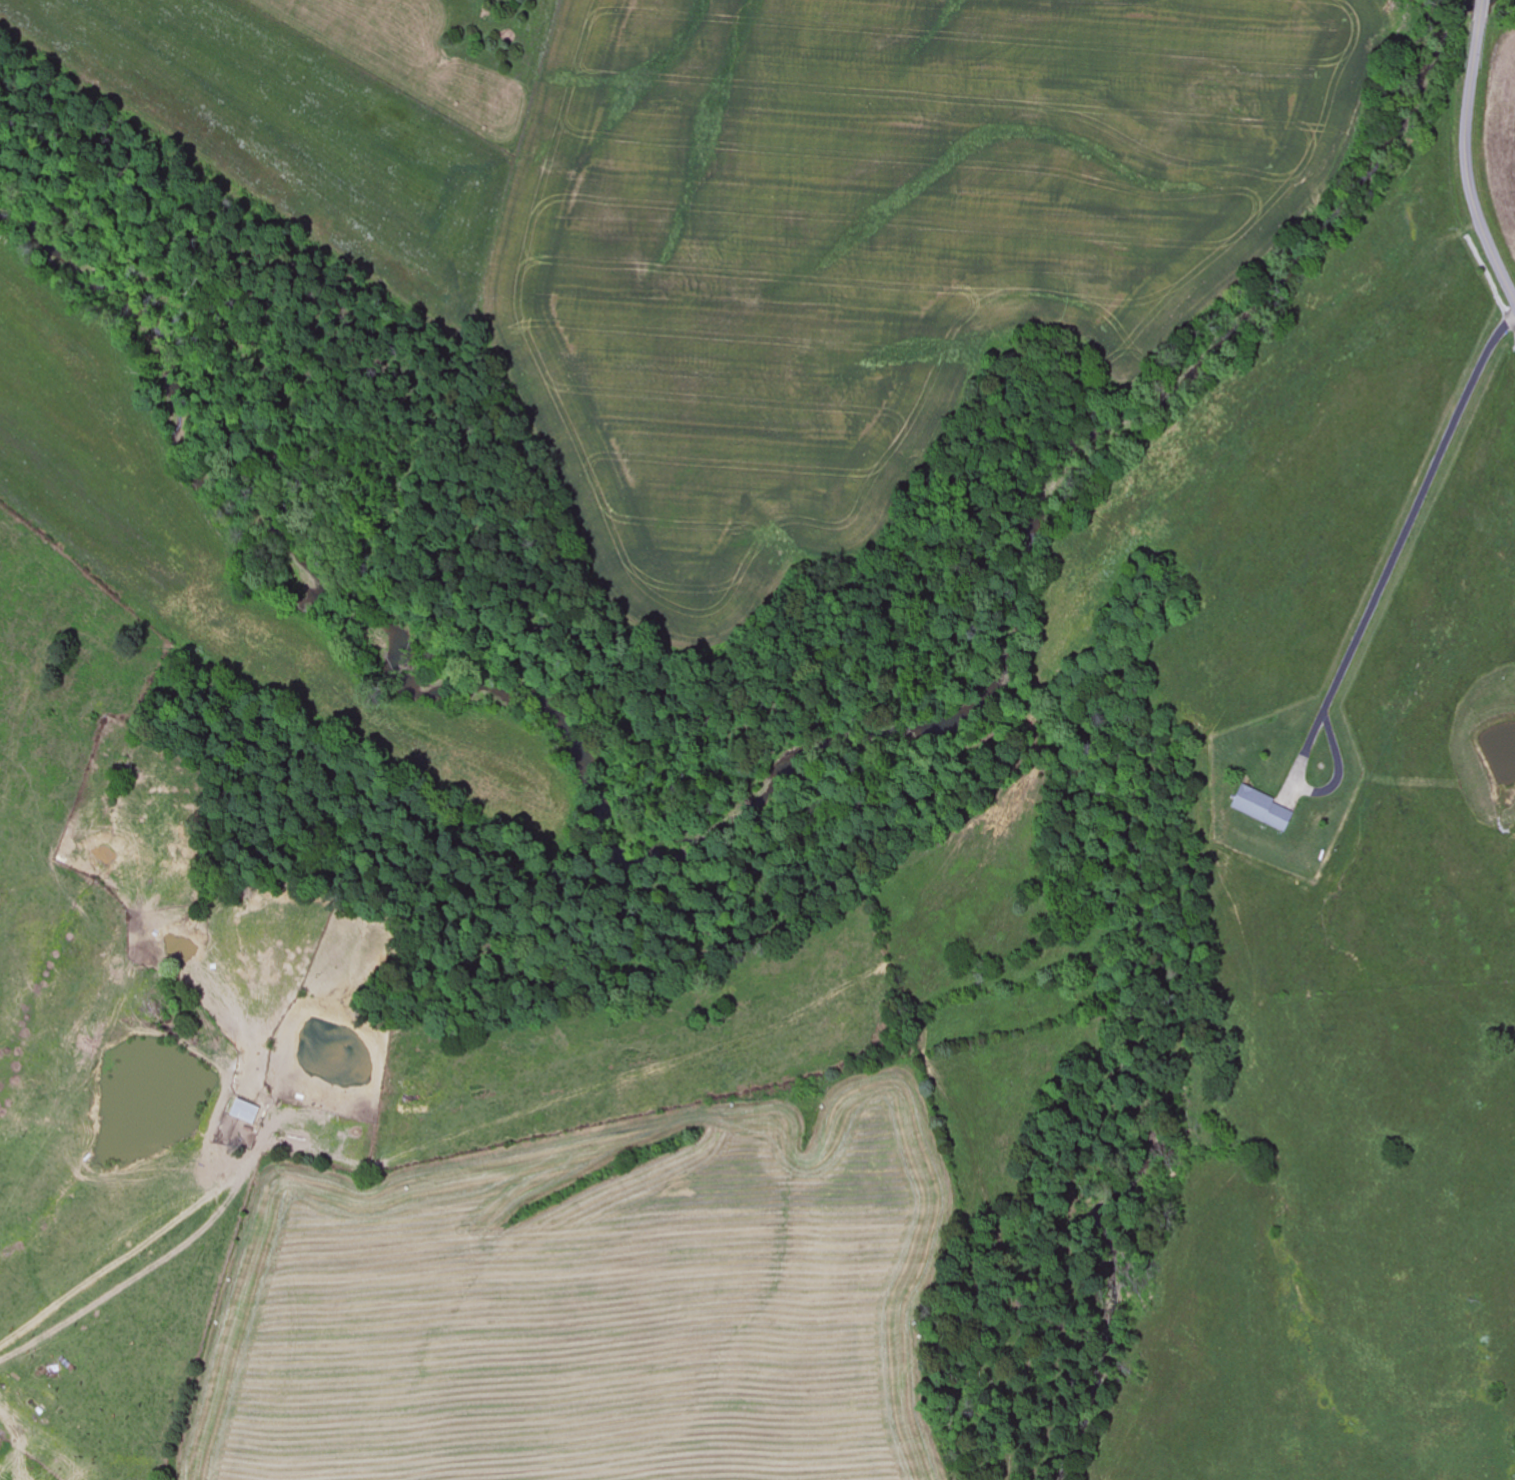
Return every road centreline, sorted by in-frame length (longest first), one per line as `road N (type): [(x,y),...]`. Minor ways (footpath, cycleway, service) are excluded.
road 1 (secondary): [(1514,302),(1485,237),(1468,168),(1484,0)]

